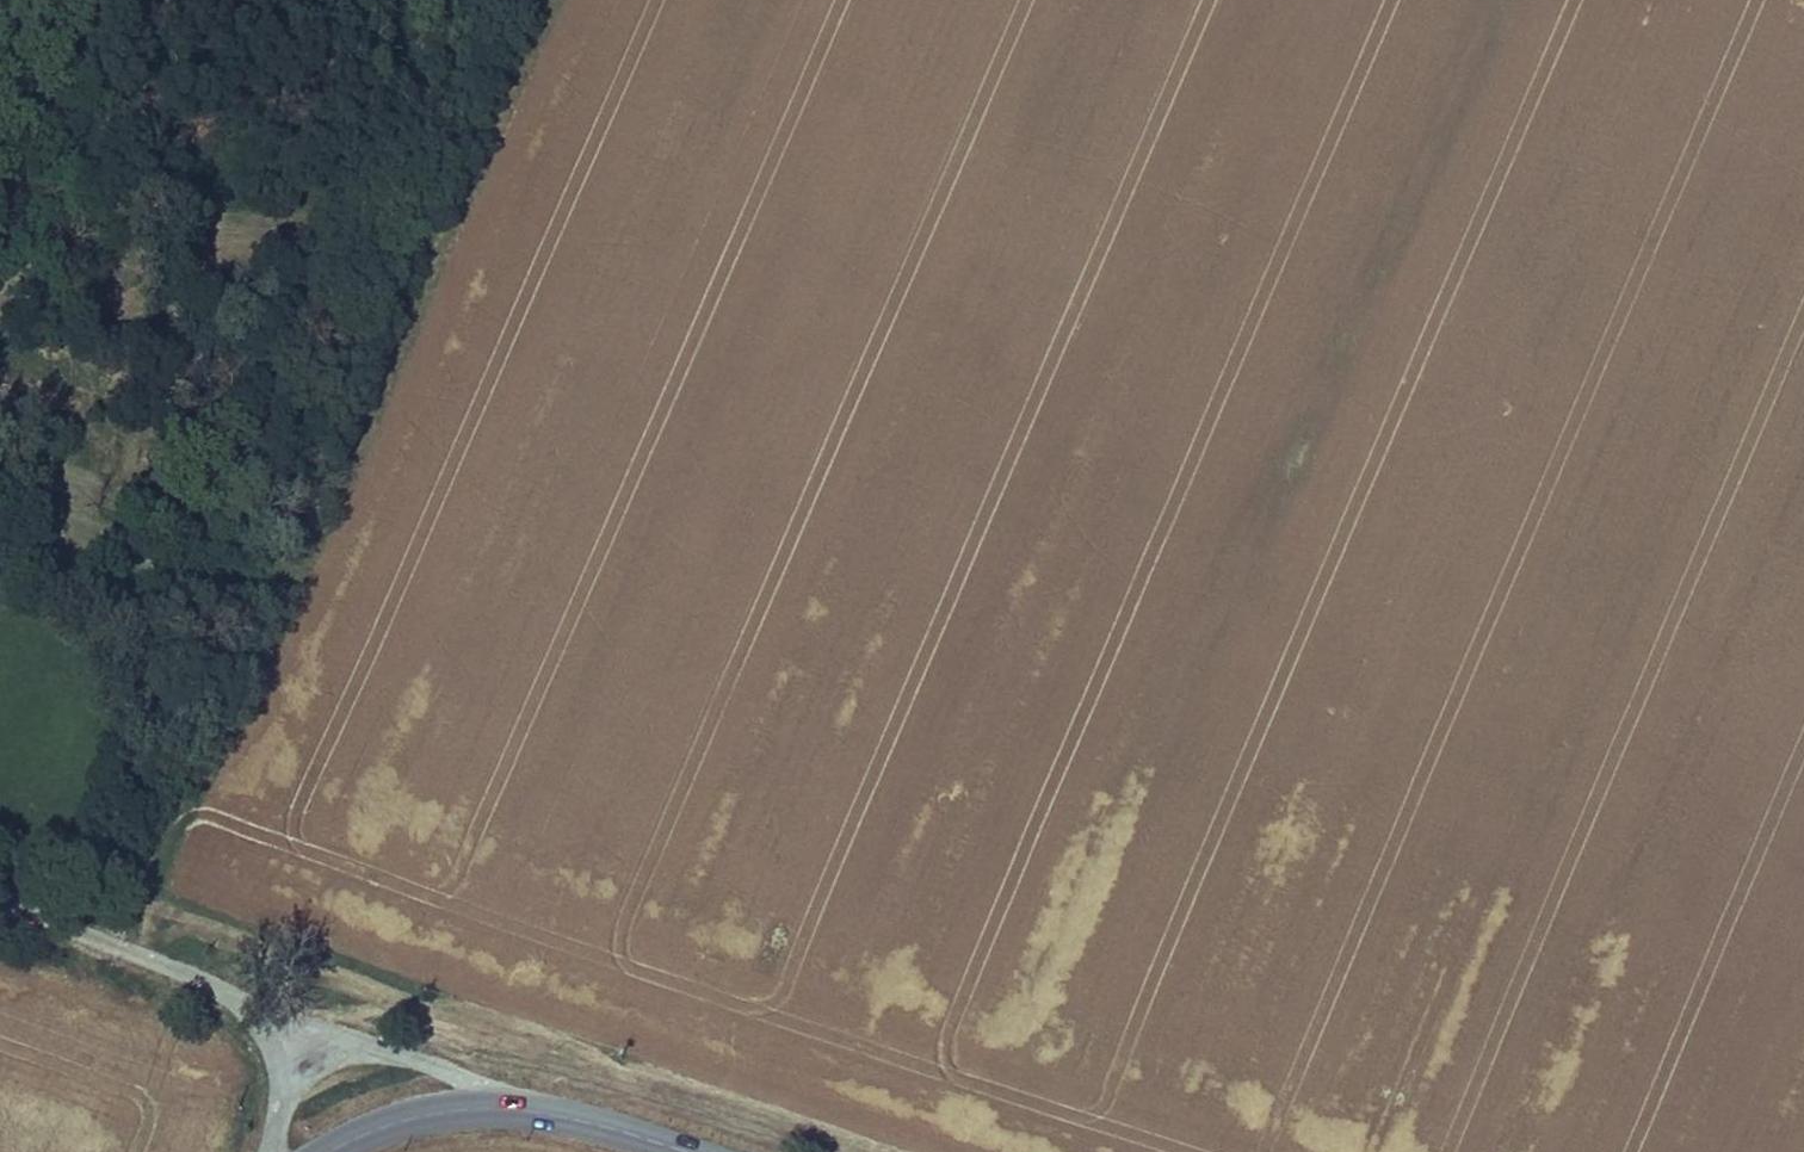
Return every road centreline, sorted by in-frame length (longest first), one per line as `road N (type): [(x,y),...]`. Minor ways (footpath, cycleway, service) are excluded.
road 1 (tertiary): [(689,1151),(518,1109),(400,1122),(332,1151)]

